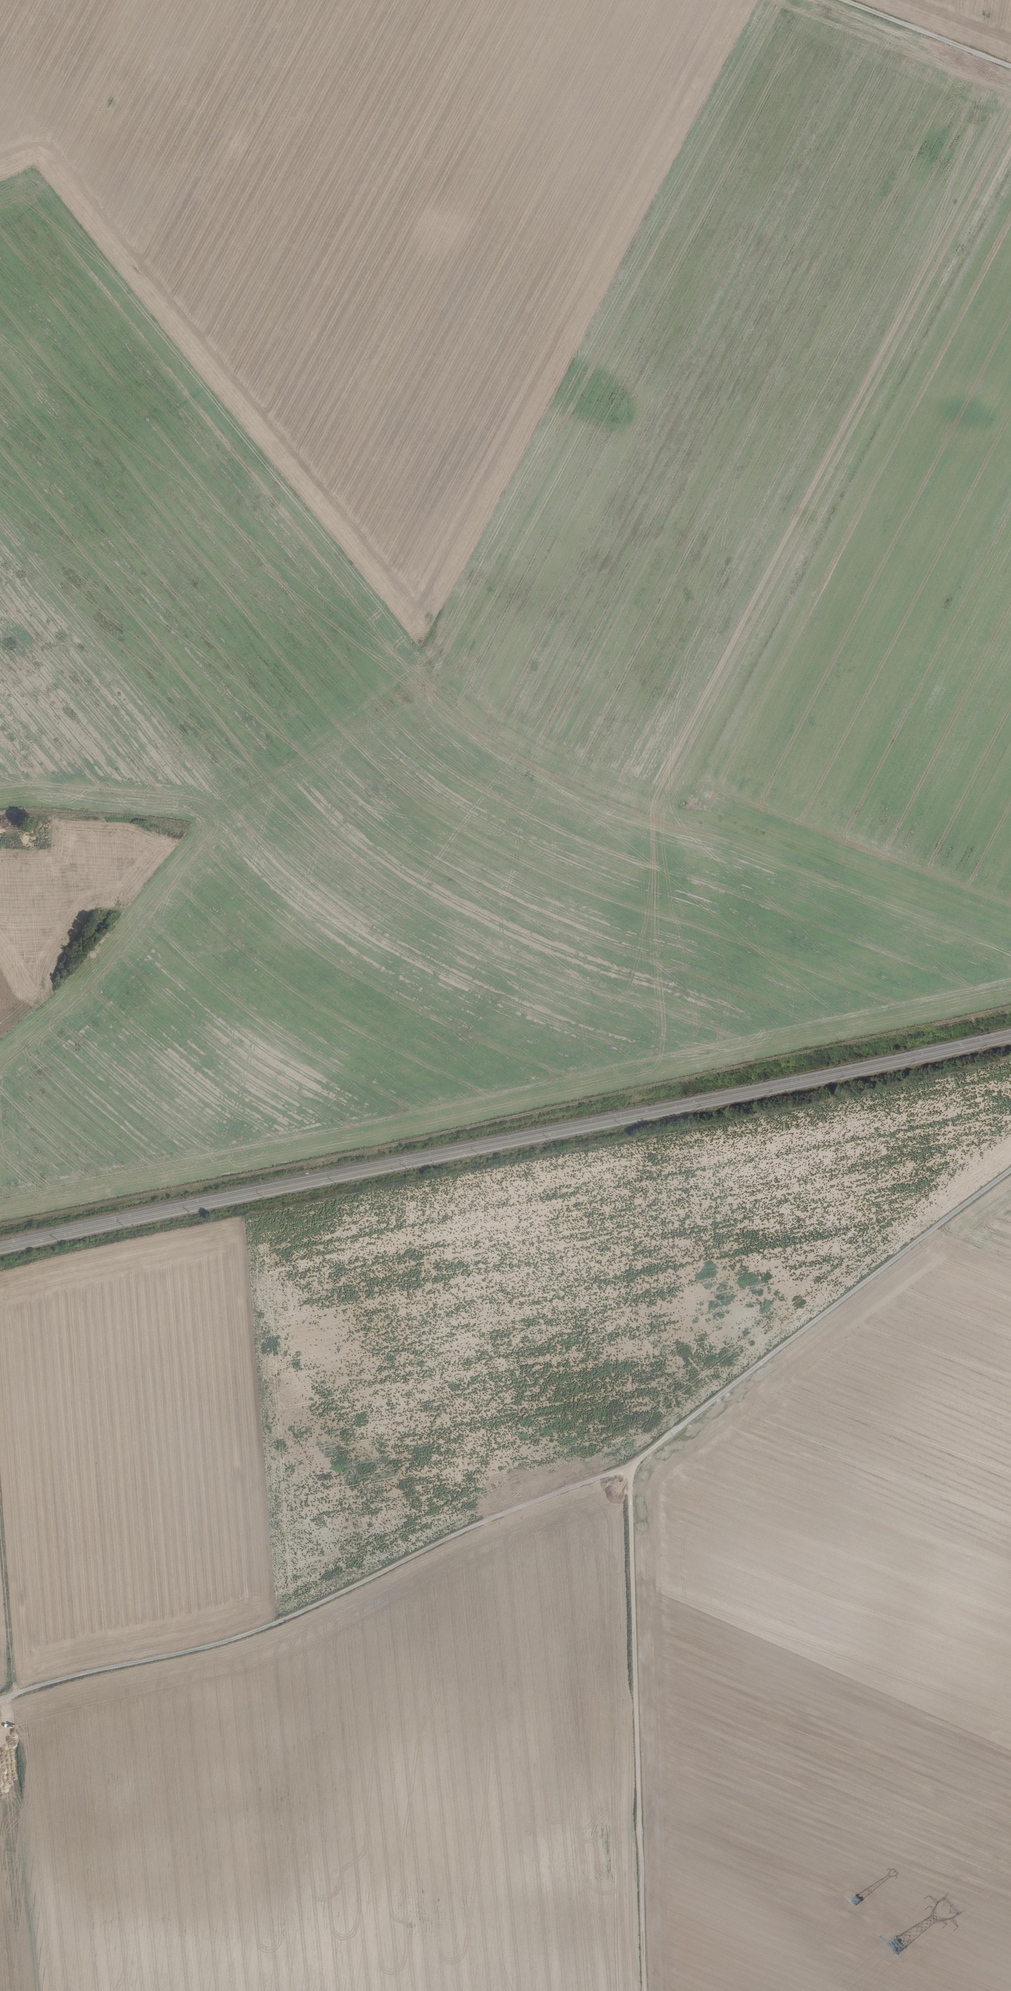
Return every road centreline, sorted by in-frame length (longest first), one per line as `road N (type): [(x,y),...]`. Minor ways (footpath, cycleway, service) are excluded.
road 1 (track): [(1010,1168),(630,1469),(475,1522),(314,1603),(214,1643),(0,1695)]
road 2 (track): [(630,1469),(645,1990)]
road 3 (track): [(1010,66),(844,0)]
road 4 (track): [(163,825),(0,815)]

